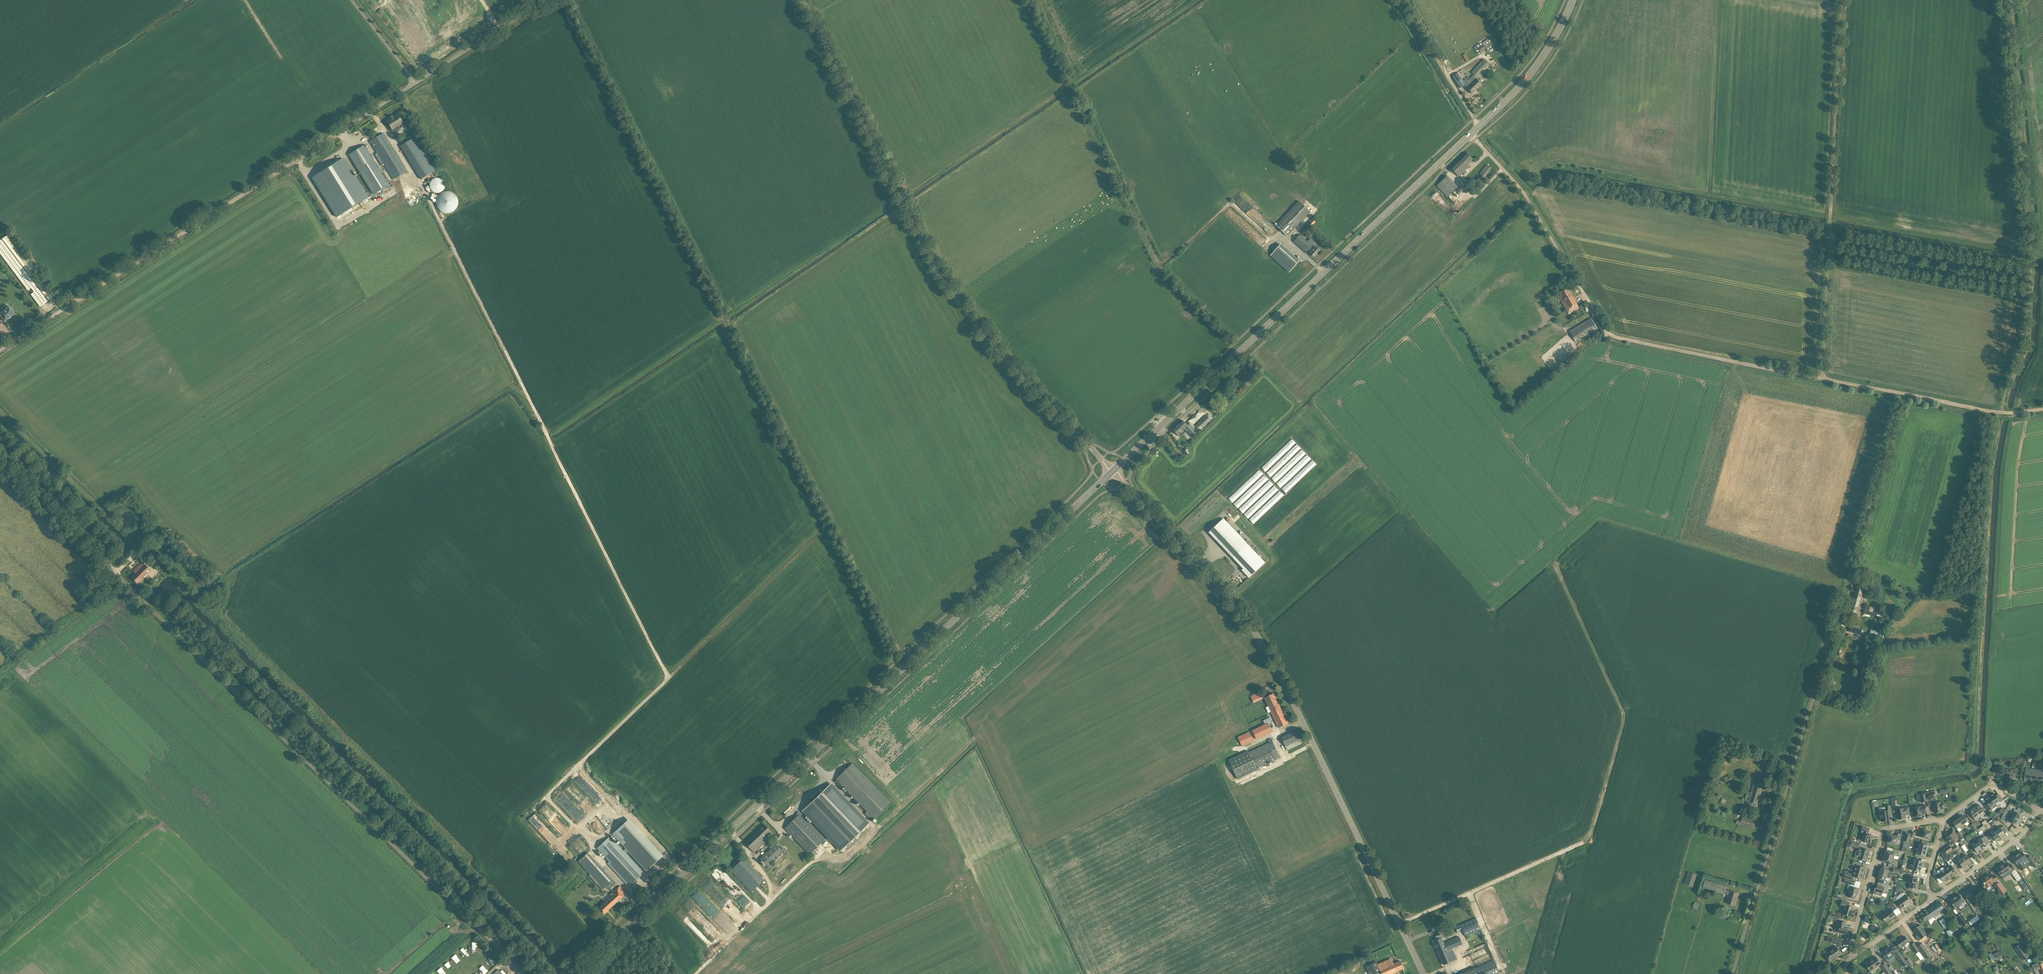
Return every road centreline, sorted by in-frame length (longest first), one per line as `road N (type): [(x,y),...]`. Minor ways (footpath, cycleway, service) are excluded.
road 1 (track): [(0,457),(525,973)]
road 2 (secondary): [(577,973),(1111,473)]
road 3 (unclassified): [(0,351),(543,0)]
road 4 (track): [(669,678),(374,109)]
road 5 (tertiary): [(1425,973),(1274,662),(1213,574),(1116,468)]
road 6 (tertiary): [(1111,473),(941,273),(804,0)]
road 7 (secondary): [(1116,468),(1475,130)]
road 8 (track): [(2042,411),(2001,413),(1612,336)]
road 9 (track): [(1843,0),(1824,379)]
road 10 (residential): [(1733,973),(1837,620)]
road 11 (track): [(742,607),(530,812)]
road 12 (unclassified): [(1612,336),(1475,130)]
road 13 (track): [(164,824),(319,973)]
road 14 (track): [(1064,829),(1229,749),(1244,749)]
road 15 (track): [(1580,843),(1401,924)]
road 16 (residential): [(1854,958),(1885,832),(1944,819)]
road 17 (secondary): [(1475,130),(1529,78),(1572,0)]
road 18 (track): [(329,138),(243,0)]
road 19 (track): [(811,863),(695,973)]
road 20 (track): [(2031,261),(2027,349),(2003,413)]
road 21 (residential): [(1934,900),(2023,836),(2037,808)]
road 22 (track): [(1436,287),(1527,199)]
road 23 (track): [(1522,414),(1593,354),(1610,350),(1612,336)]

